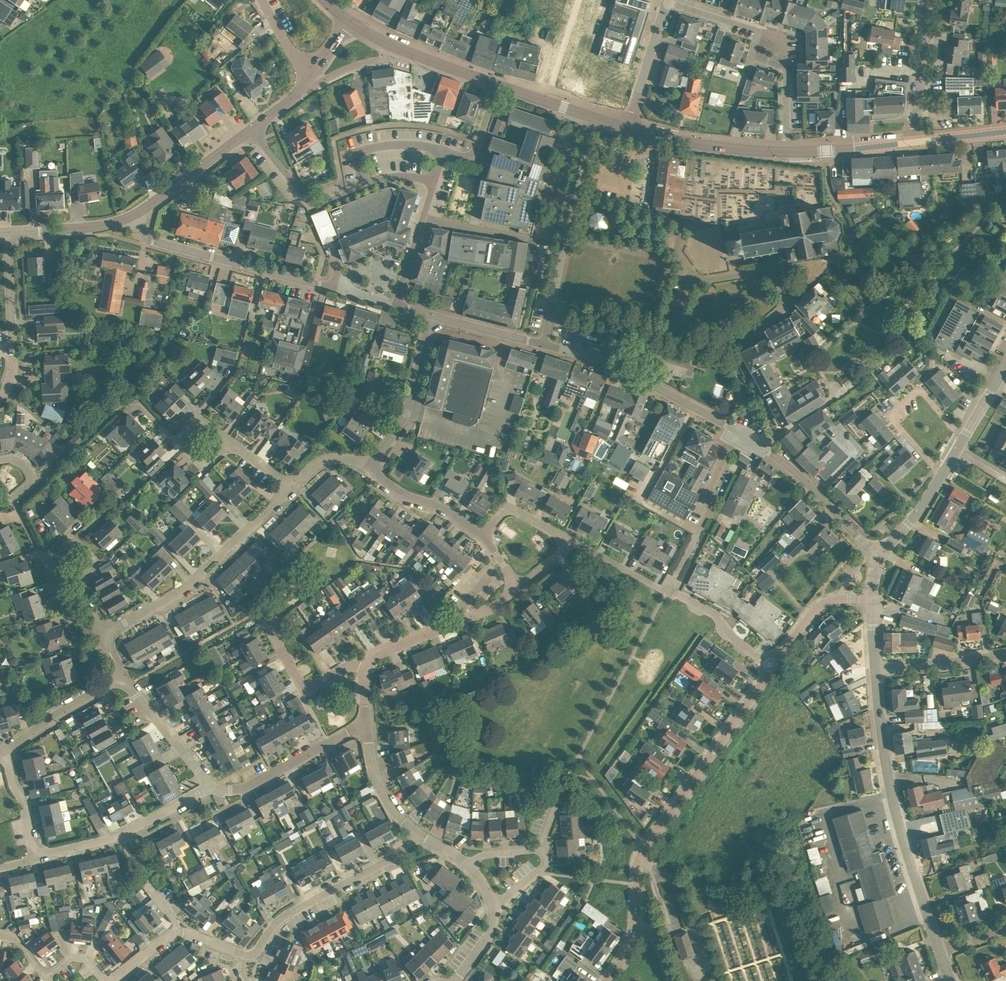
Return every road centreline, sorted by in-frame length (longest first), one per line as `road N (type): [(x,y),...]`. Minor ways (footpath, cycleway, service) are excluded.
road 1 (unclassified): [(608,980),(635,944),(641,853),(773,667)]
road 2 (residential): [(551,305),(728,343),(765,323),(816,277)]
road 3 (tertiary): [(942,951),(886,769),(876,669)]
road 4 (unclassified): [(395,305),(150,240),(134,215)]
road 5 (residential): [(100,636),(191,588),(290,487)]
road 6 (residential): [(786,153),(786,49),(779,38),(667,1)]
road 7 (residential): [(244,954),(255,953),(287,913),(390,860),(417,834)]
road 8 (unclassified): [(738,431),(608,362),(543,343)]
road 9 (residential): [(34,859),(120,838),(210,786)]
road 10 (unclassified): [(880,557),(774,455),(738,431)]
road 11 (residential): [(177,440),(138,402),(126,402),(74,455),(35,480)]
road 12 (residential): [(942,476),(889,415),(919,389),(963,438)]
road 13 (residential): [(364,665),(500,604),(518,586)]
road 14 (residential): [(210,786),(241,789),(365,724)]
road 15 (residential): [(10,233),(16,345),(12,381),(0,399)]
road 16 (secondary): [(500,84),(379,42),(346,23)]
road 17 (residential): [(372,465),(405,416),(430,315)]
road 18 (secondary): [(786,153),(629,127)]
road 19 (residential): [(365,184),(314,207),(251,129)]
road 20 (unclassified): [(134,215),(251,129)]
road 21 (residential): [(364,665),(351,664),(305,690),(266,623)]
road 22 (residential): [(913,142),(927,0)]
road 23 (residential): [(123,674),(3,751)]
road 24 (residential): [(210,786),(123,674)]
road 25 (secondary): [(629,127),(500,84)]
road 26 (residential): [(485,535),(437,505),(402,494),(372,465)]
road 27 (unclassified): [(629,127),(667,1)]
road 28 (unclassified): [(773,667),(813,610),(838,598),(872,598)]
road 29 (residential): [(876,669),(1005,654)]
road 30 (residential): [(395,305),(435,183)]
road 31 (residential): [(773,667),(719,617),(673,593)]
road 32 (unclassified): [(134,215),(10,233)]
road 33 (residential): [(365,724),(381,791),(417,834)]

